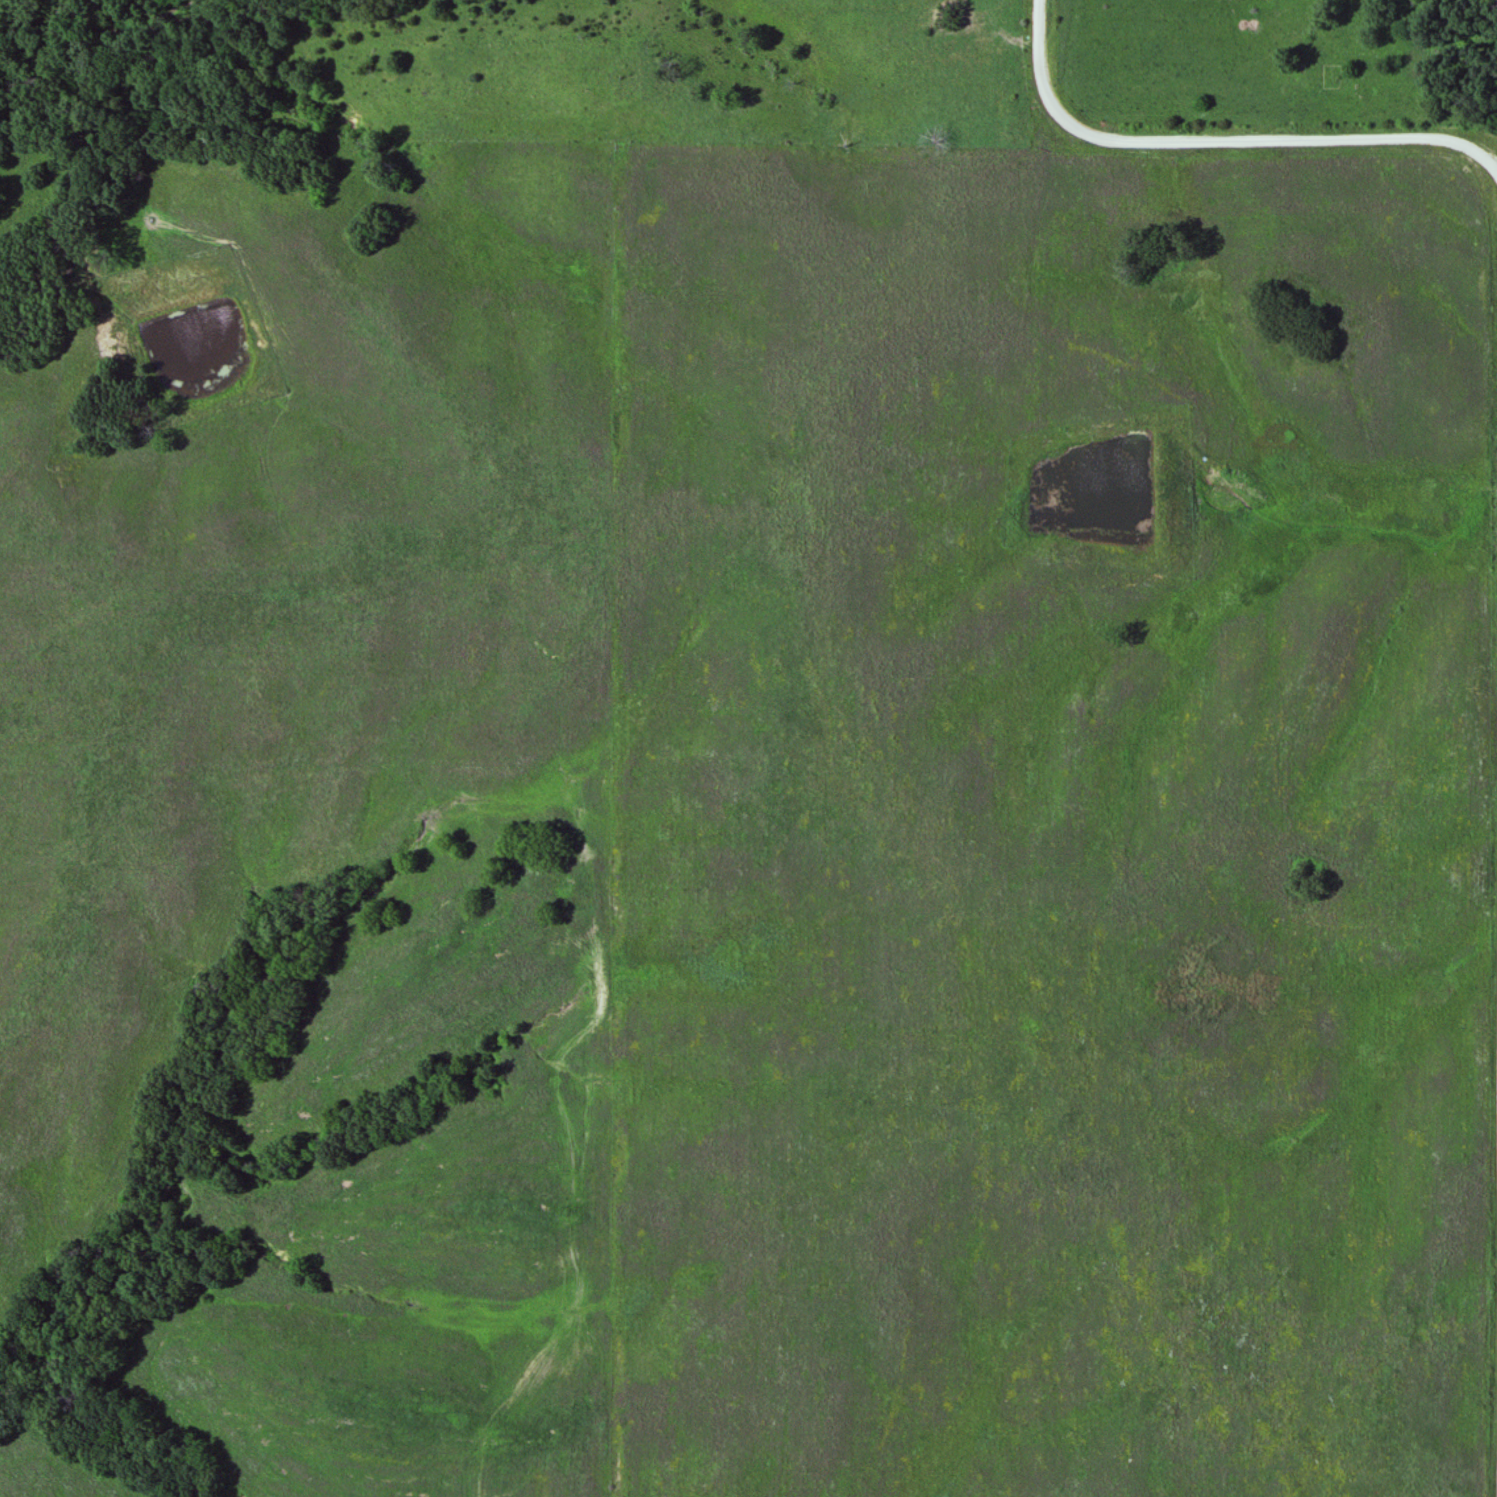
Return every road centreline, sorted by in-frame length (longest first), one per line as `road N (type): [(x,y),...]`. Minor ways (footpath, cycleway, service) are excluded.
road 1 (residential): [(1496,183),(1480,157),(1458,144),(1113,145),(1062,128),(1037,92),(1032,0)]
road 2 (residential): [(1496,1482),(1491,1120),(1496,1029)]
road 3 (residential): [(1496,833),(1496,674)]

